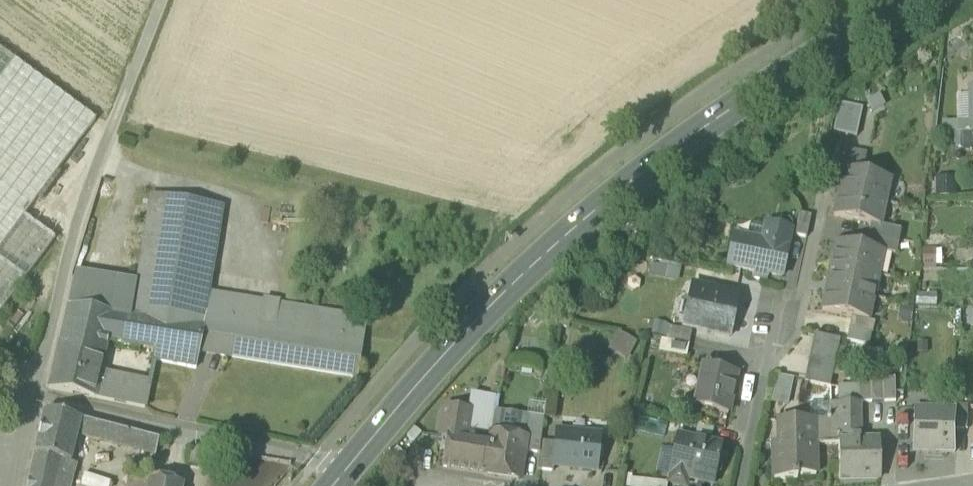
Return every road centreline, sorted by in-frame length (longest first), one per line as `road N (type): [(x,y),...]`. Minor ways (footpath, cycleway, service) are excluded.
road 1 (primary): [(344,473),(510,287),(623,188),(734,108),(912,0)]
road 2 (unclassified): [(34,397),(70,238),(164,0)]
road 3 (unclassified): [(344,473),(316,458),(34,397)]
road 4 (residential): [(744,485),(782,316),(804,290),(822,204)]

